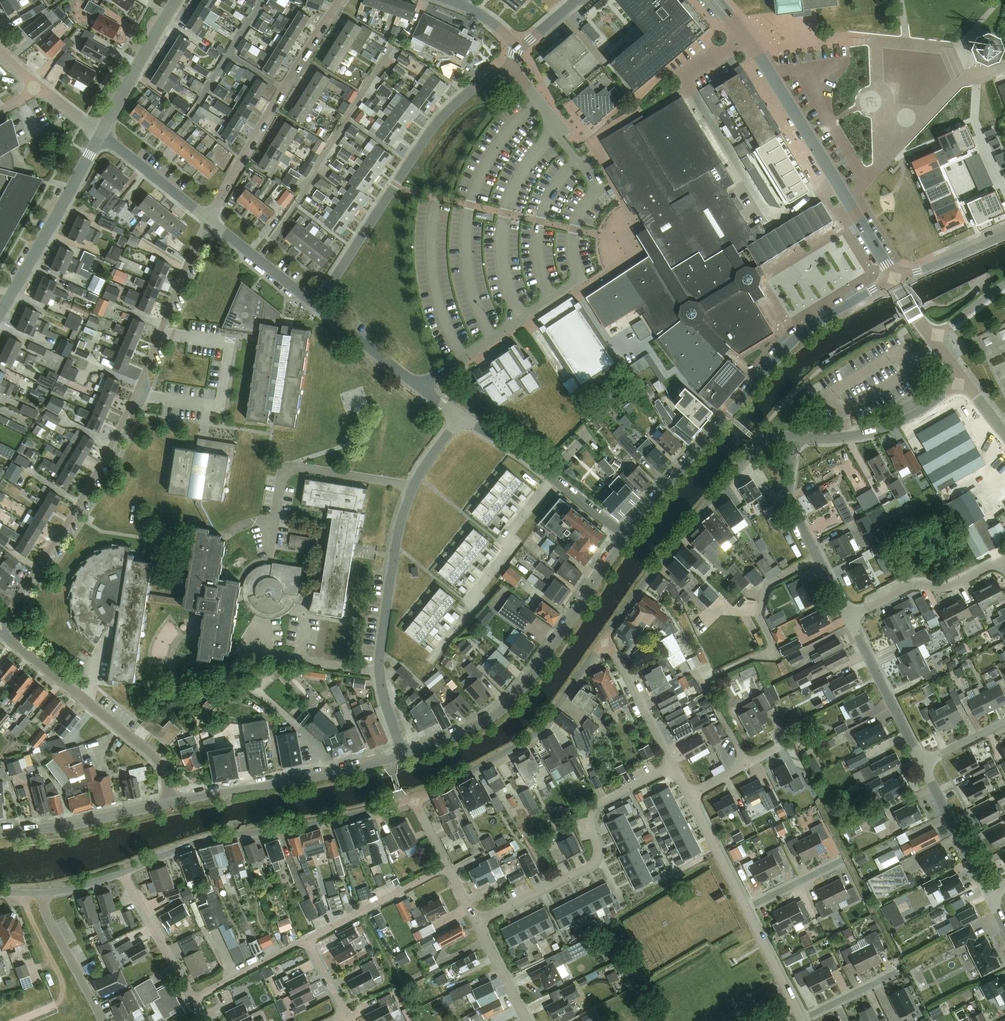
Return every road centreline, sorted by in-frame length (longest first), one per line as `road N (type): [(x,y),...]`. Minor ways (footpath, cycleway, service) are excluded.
road 1 (residential): [(0,623),(106,456),(209,221)]
road 2 (residential): [(626,536),(797,335),(894,279)]
road 3 (residential): [(404,754),(380,661),(396,545),(413,487),(460,415)]
road 4 (tertiary): [(894,279),(770,71),(714,0)]
road 5 (residential): [(316,305),(433,127),(483,79),(511,68),(514,53)]
road 6 (residential): [(404,754),(501,710),(626,536)]
road 7 (residential): [(416,799),(205,841),(122,872)]
road 8 (residential): [(747,763),(705,679),(769,651),(760,614),(770,587),(818,557)]
road 9 (residential): [(794,436),(768,438),(750,451),(606,636)]
road 10 (residential): [(477,921),(590,866),(598,856),(592,812),(673,764)]
road 11 (residential): [(209,221),(340,0)]
road 12 (residential): [(606,636),(543,727),(416,799)]
road 13 (residential): [(803,1020),(689,794)]
road 14 (residential): [(171,801),(155,757),(0,631)]
road 15 (residential): [(171,801),(404,754)]
road 16 (tertiary): [(0,312),(101,132)]
road 17 (residential): [(626,536),(460,415)]
road 18 (residential): [(794,436),(869,434),(964,382)]
road 19 (residential): [(460,415),(316,305)]
road 20 (residential): [(0,832),(171,801)]
road 21 (residential): [(849,616),(911,585),(945,588),(1002,560)]
road 22 (residential): [(923,763),(849,616)]
road 23 (residential): [(308,938),(447,866)]
road 24 (tertiary): [(101,132),(176,0)]
road 25 (residential): [(195,999),(122,872)]
road 26 (residential): [(988,893),(923,763)]
road 27 (residential): [(673,764),(606,636)]
road 28 (residential): [(103,1020),(41,894)]
road 29 (residential): [(209,221),(101,132)]
road 30 (residential): [(316,305),(209,221)]
road 31 (residential): [(818,557),(787,492),(794,436)]
road 32 (residential): [(195,999),(308,938)]

